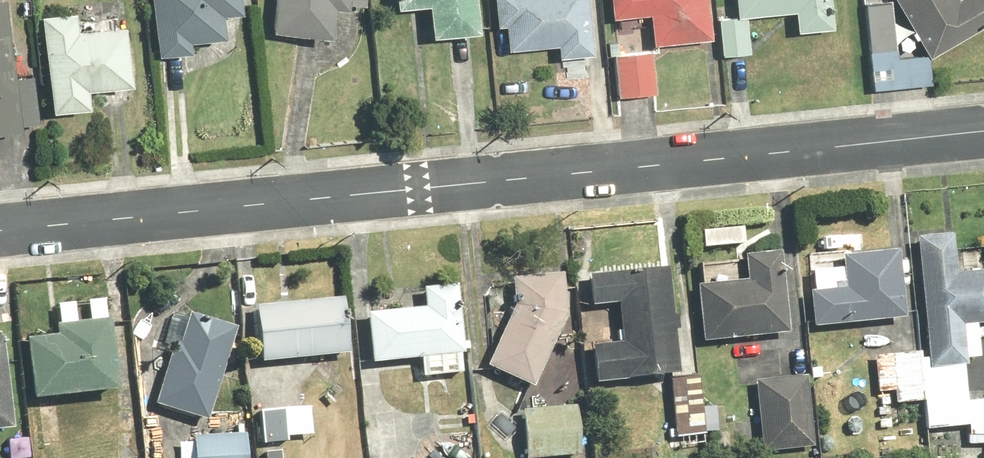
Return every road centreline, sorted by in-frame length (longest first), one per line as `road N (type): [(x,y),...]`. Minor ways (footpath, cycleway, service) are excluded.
road 1 (residential): [(0,232),(983,133)]

